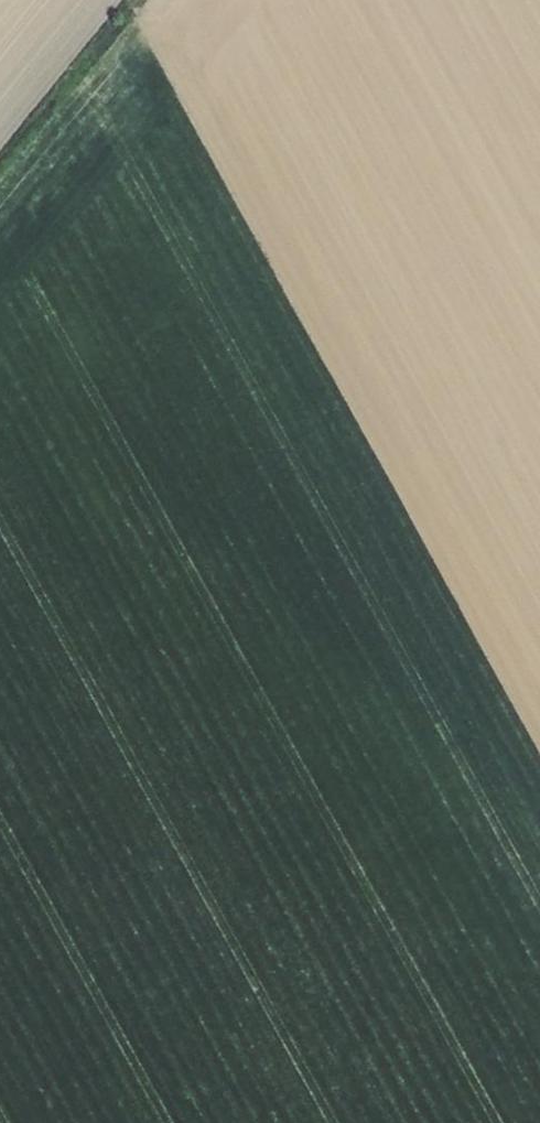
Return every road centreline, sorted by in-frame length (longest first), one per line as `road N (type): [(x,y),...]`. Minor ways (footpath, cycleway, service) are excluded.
road 1 (track): [(137,0),(0,167)]

